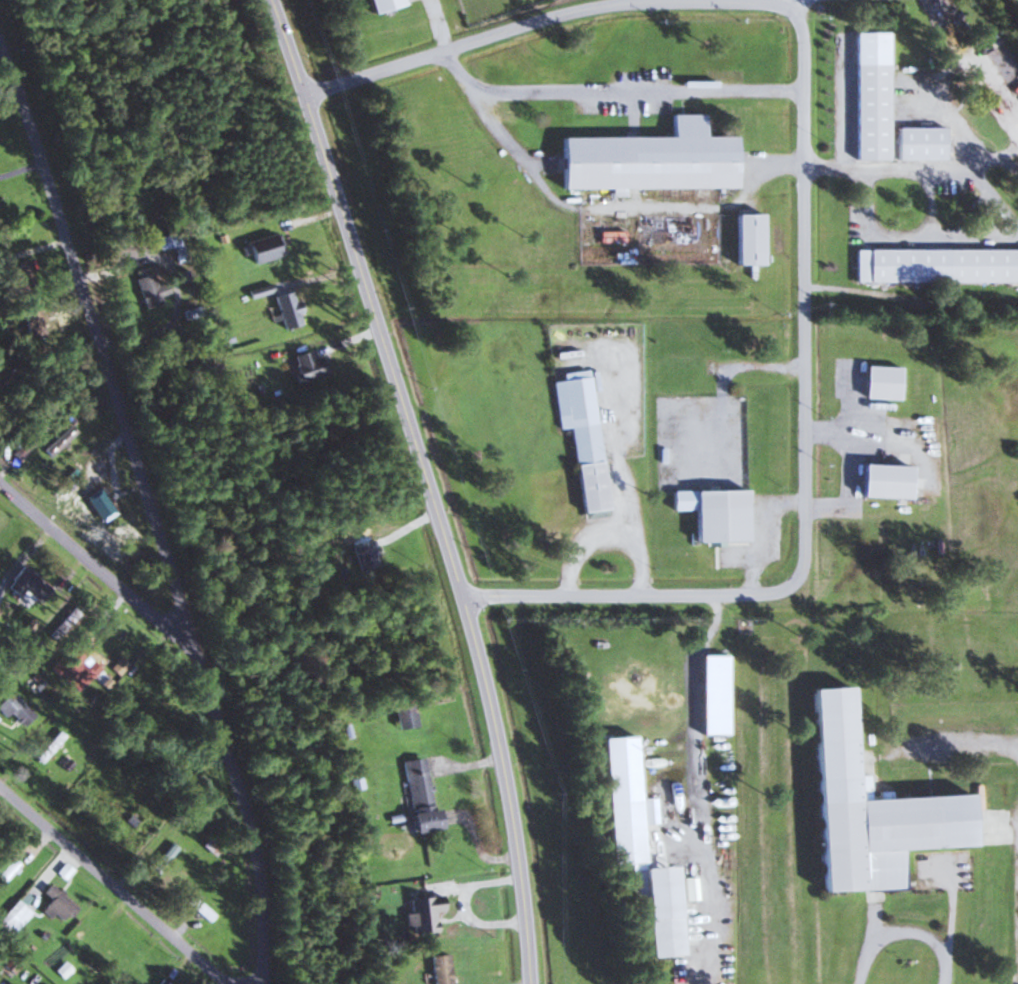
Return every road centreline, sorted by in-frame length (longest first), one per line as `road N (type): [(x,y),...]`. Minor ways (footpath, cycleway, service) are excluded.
road 1 (secondary): [(529,983),(500,758),(461,601),(271,0)]
road 2 (residential): [(264,983),(249,822),(0,71)]
road 3 (residential): [(795,5),(804,40),(804,572),(766,595),(461,601)]
road 4 (residential): [(307,95),(601,7),(795,5)]
road 5 (residential): [(232,983),(0,795)]
road 6 (residential): [(187,646),(0,487)]

